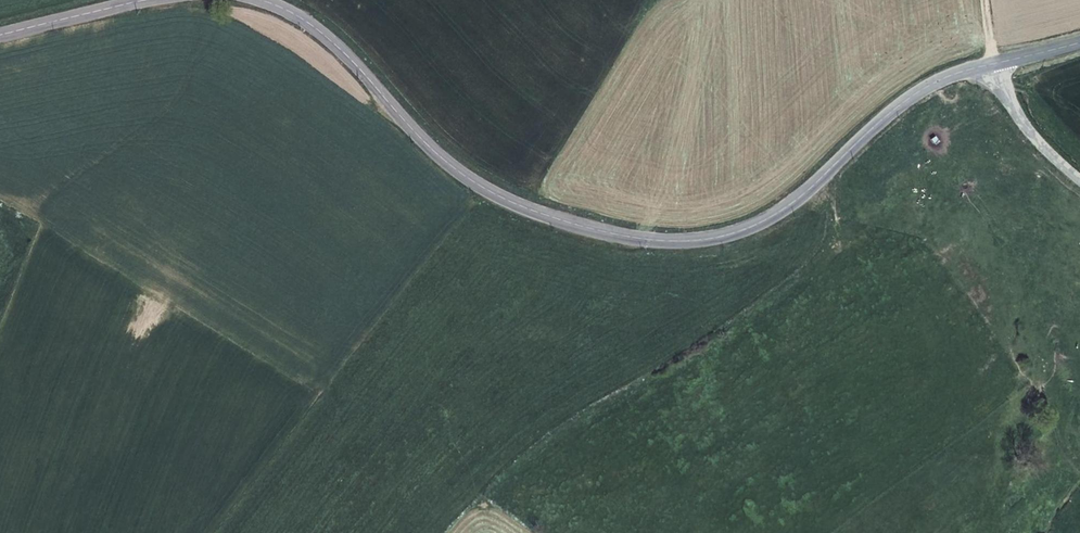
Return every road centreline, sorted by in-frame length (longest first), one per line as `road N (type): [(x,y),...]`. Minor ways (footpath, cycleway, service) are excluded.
road 1 (secondary): [(991,66),(940,79),(892,108),(789,207),(751,227),(665,242),(530,210),(475,182),(432,150),(323,34),(257,0)]
road 2 (unclassified): [(991,66),(1004,96),(1079,179)]
road 3 (secondary): [(134,0),(0,31)]

